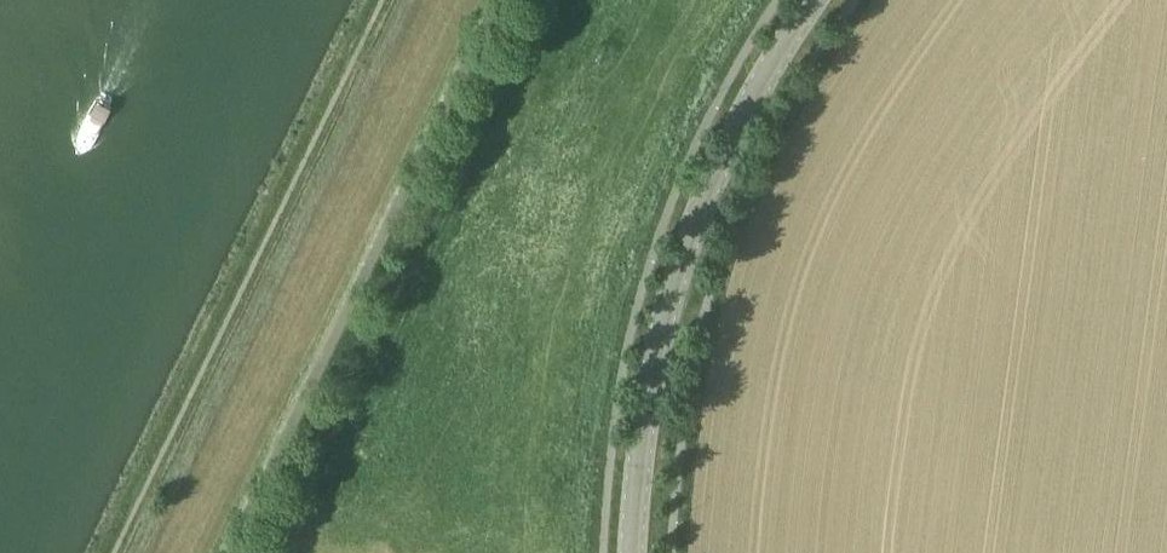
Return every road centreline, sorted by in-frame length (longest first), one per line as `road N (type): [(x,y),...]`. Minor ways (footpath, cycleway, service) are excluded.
road 1 (unclassified): [(236,552),(505,0)]
road 2 (tertiary): [(633,552),(646,404),(673,285),(713,172),(818,0)]

